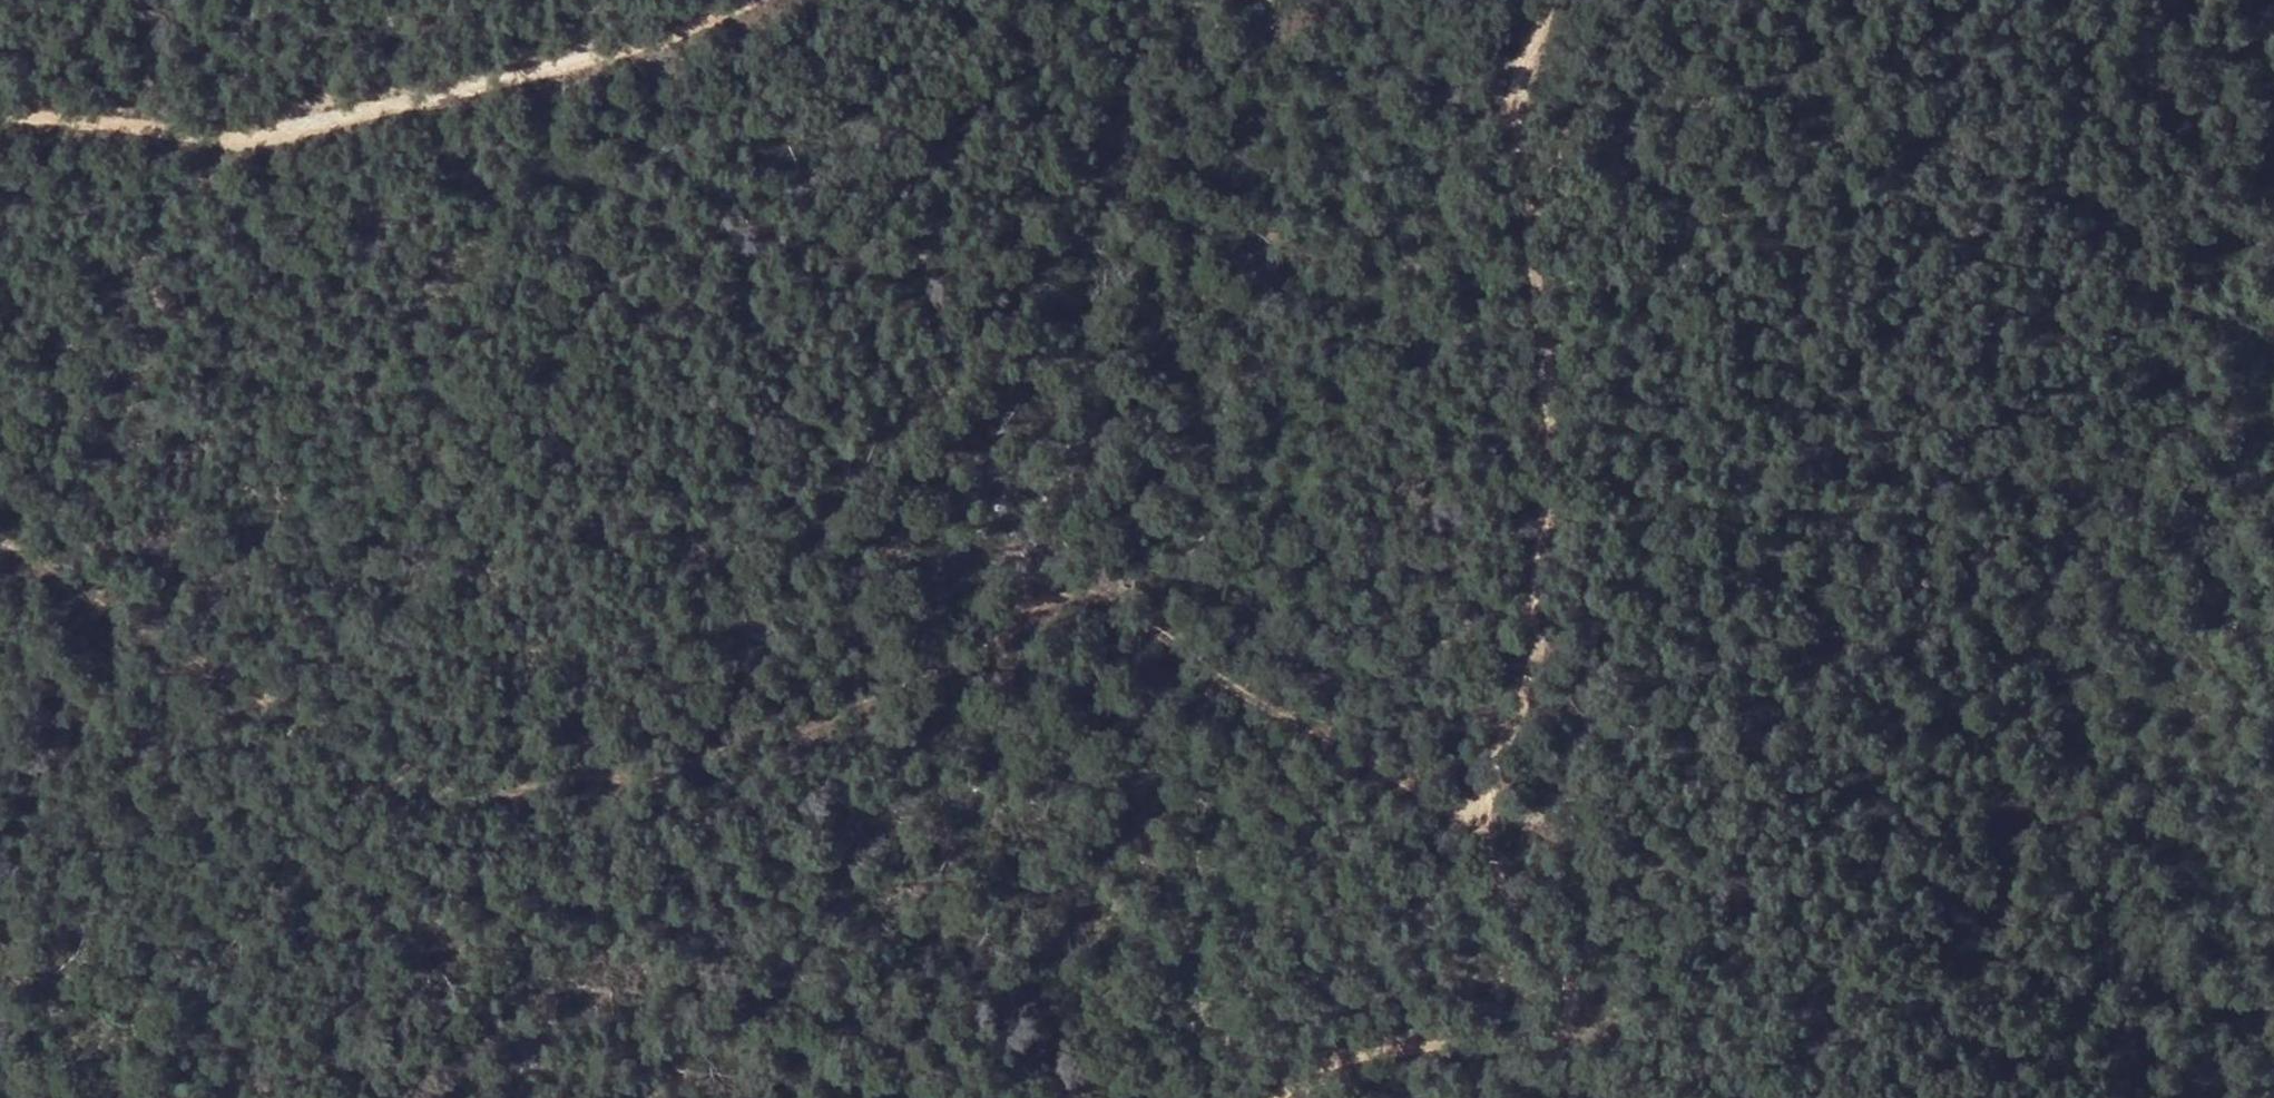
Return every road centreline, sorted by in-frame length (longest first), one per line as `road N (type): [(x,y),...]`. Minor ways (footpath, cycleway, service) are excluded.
road 1 (track): [(0,548),(145,630),(260,708),(430,782),(482,787),(695,764),(804,723),(1054,604),(1097,599),(1134,613),(1338,753),(1416,792),(1484,809)]
road 2 (track): [(1556,0),(1517,85),(1545,333),(1545,440),(1534,580),(1483,842),(1500,895),(1559,964),(1570,995),(1559,1023),(1538,1039),(1490,1054),(1334,1057),(1277,1097)]
road 3 (track): [(751,0),(529,77),(238,139),(0,123)]

